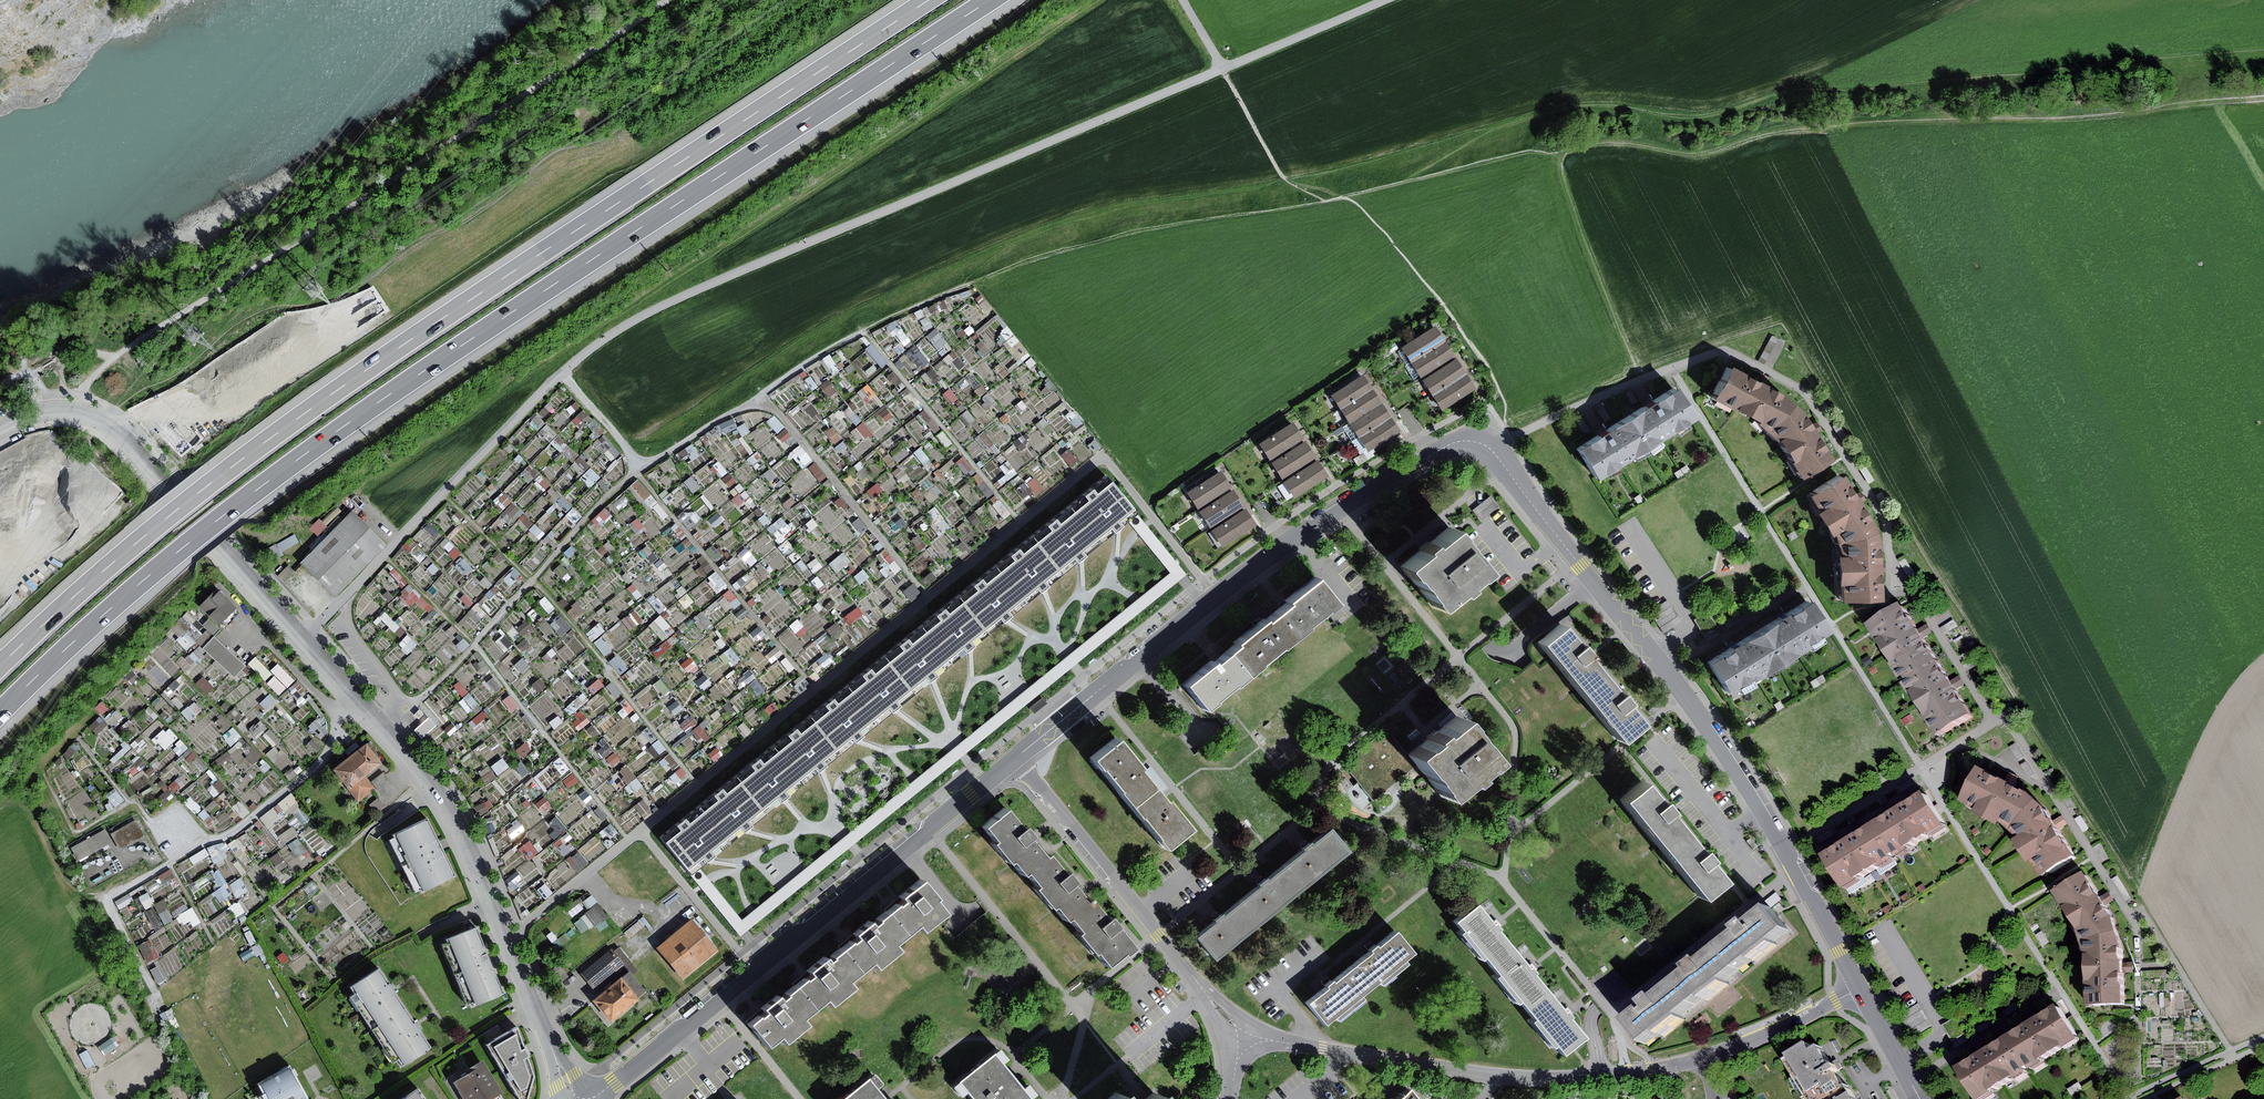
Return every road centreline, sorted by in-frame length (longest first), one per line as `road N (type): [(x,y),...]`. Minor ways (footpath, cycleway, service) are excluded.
road 1 (motorway): [(0,712),(116,604),(311,449),(993,0)]
road 2 (motorway): [(930,0),(297,419),(167,517),(0,666)]
road 3 (track): [(1222,69),(632,321),(548,387),(306,637)]
road 4 (track): [(72,409),(104,366),(203,295),(362,205),(428,144),(664,0)]
road 5 (track): [(979,282),(812,359),(637,469),(475,644),(405,706)]
road 6 (residential): [(1474,441),(1505,464),(1684,694),(1739,774),(1859,988)]
road 7 (residential): [(222,547),(448,807),(575,1098)]
road 8 (residential): [(1859,988),(1731,1049),(1600,1076),(1499,1075),(1240,1034)]
road 9 (residential): [(1474,441),(1448,444),(1414,463),(1290,543),(1015,760)]
road 10 (residential): [(1015,760),(590,1098)]
road 11 (track): [(1849,121),(2263,99)]
road 12 (track): [(571,366),(603,403),(637,469),(817,688)]
road 13 (track): [(444,492),(534,579),(700,783)]
road 14 (track): [(385,553),(475,644),(630,839)]
road 15 (residential): [(1240,1034),(1015,760)]
road 16 (track): [(764,395),(931,596)]
road 17 (track): [(866,331),(1022,523)]
road 18 (unclassified): [(72,409),(127,439),(222,547)]
road 19 (track): [(1384,0),(1222,69)]
road 20 (residential): [(1859,988),(1921,1098)]

